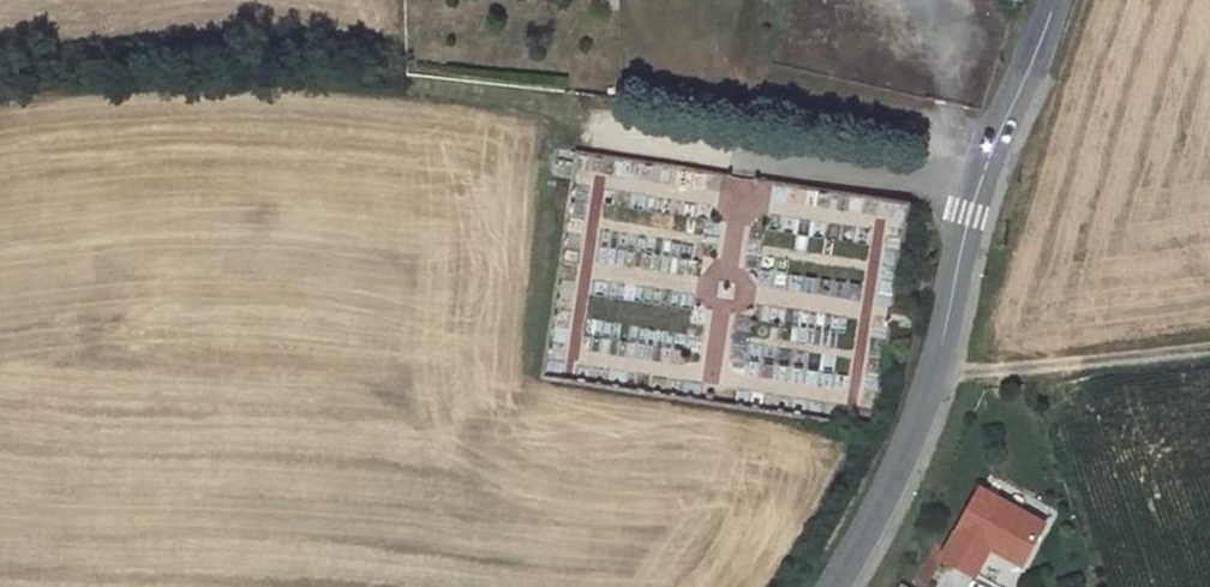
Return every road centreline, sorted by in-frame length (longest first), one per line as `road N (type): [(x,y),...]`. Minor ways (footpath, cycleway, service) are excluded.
road 1 (tertiary): [(832,586),(874,515),(934,378),(969,215),(1055,0)]
road 2 (track): [(934,378),(1209,347)]

